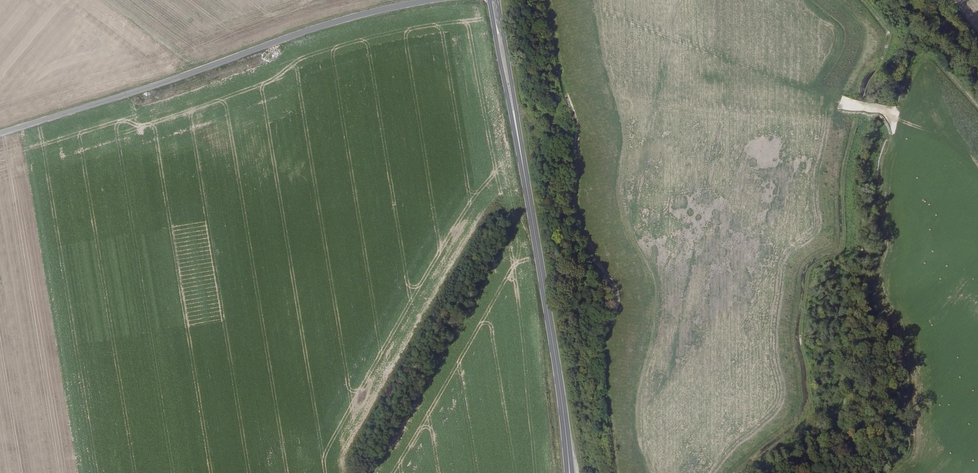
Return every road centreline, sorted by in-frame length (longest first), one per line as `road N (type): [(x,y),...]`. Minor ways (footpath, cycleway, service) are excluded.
road 1 (track): [(977,316),(929,231),(910,144),(891,114),(620,79)]
road 2 (unclassified): [(0,134),(323,26),(432,0)]
road 3 (primary): [(520,150),(569,460)]
road 4 (primary): [(490,0),(520,150)]
road 5 (primary): [(520,150),(496,0)]

